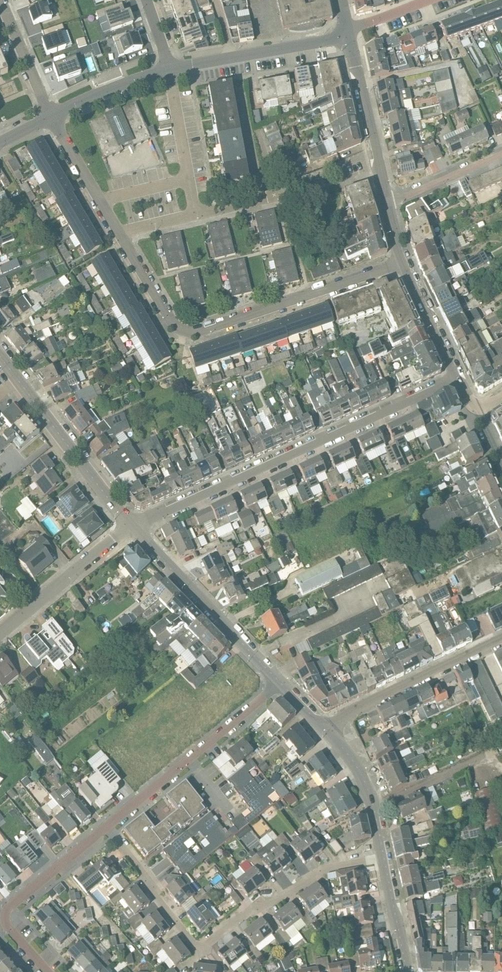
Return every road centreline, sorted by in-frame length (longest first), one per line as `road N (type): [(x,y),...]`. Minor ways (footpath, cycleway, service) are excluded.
road 1 (residential): [(384,857),(323,869),(203,947),(106,826)]
road 2 (residential): [(132,526),(458,377)]
road 3 (residential): [(404,261),(183,330),(118,233)]
road 4 (residential): [(106,826),(280,683)]
road 5 (residential): [(132,526),(0,355)]
road 6 (residential): [(280,683),(132,526)]
road 7 (residential): [(48,971),(8,928),(6,911),(106,826)]
road 8 (residential): [(328,731),(501,640)]
road 9 (residential): [(169,68),(349,35)]
road 10 (residential): [(349,35),(388,203)]
road 11 (residential): [(0,633),(132,526)]
road 12 (residential): [(195,213),(169,68)]
road 13 (residential): [(384,857),(371,794),(328,731)]
road 14 (residential): [(118,233),(50,117)]
road 15 (residential): [(50,117),(169,68)]
road 16 (residential): [(404,261),(458,377)]
road 17 (residential): [(50,117),(0,2)]
road 18 (residential): [(388,203),(501,154)]

